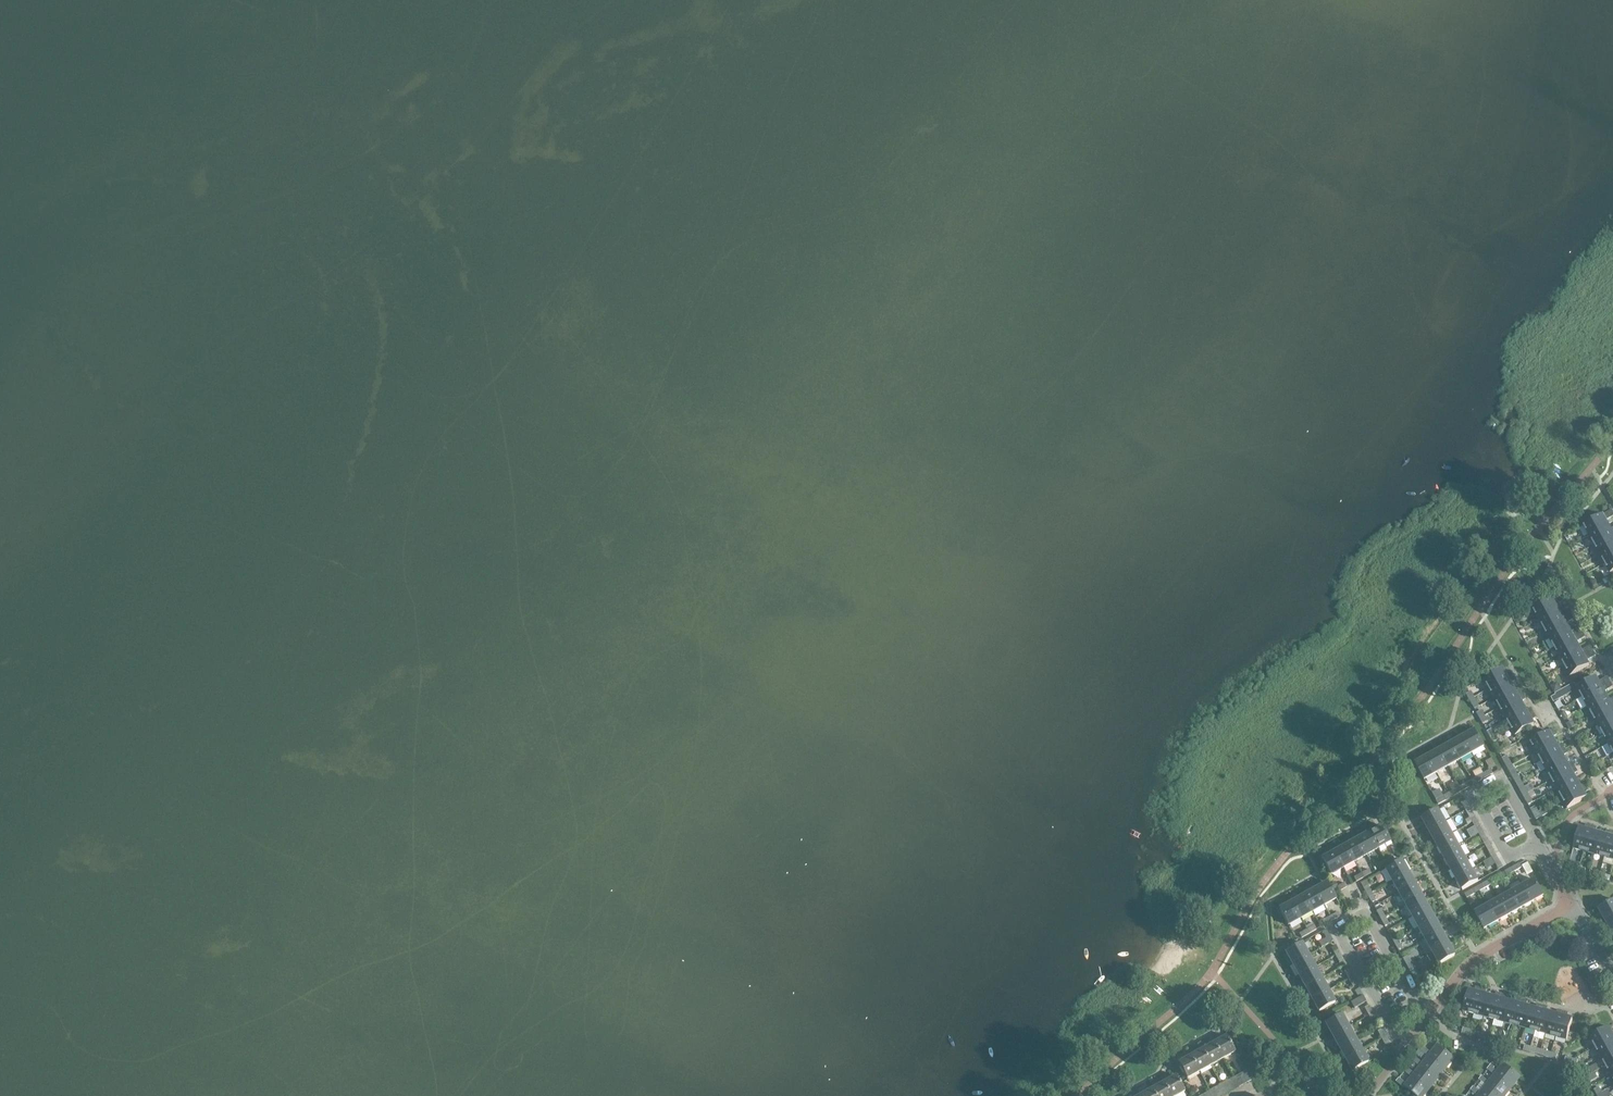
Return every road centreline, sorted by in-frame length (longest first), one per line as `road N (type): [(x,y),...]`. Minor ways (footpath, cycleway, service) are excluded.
road 1 (residential): [(1403,1053),(1341,937),(1352,918),(1370,921),(1426,1020)]
road 2 (residential): [(1429,1017),(1479,957),(1572,906)]
road 3 (residential): [(1540,846),(1497,784),(1477,802),(1507,855),(1518,857)]

